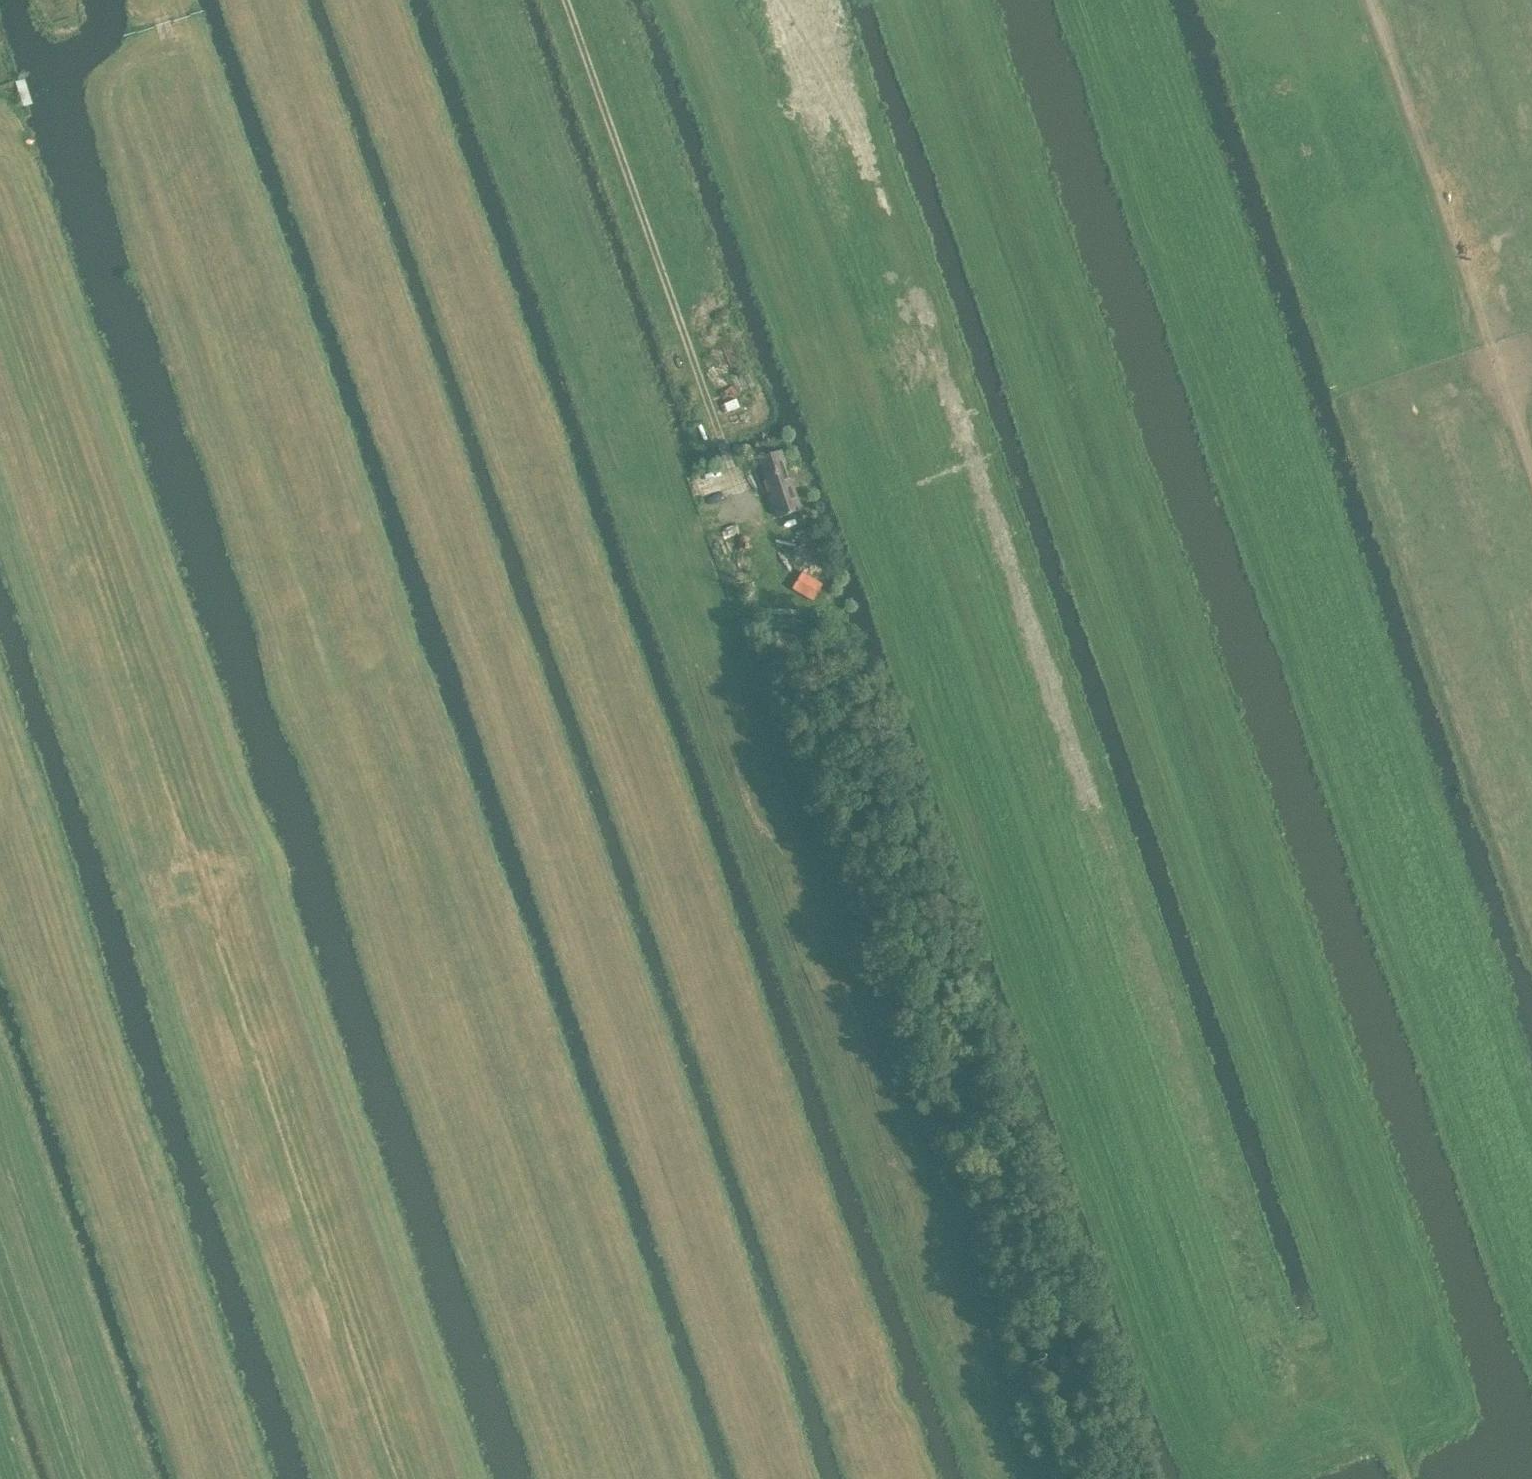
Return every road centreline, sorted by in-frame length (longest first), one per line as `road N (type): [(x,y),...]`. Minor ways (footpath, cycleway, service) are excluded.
road 1 (track): [(1531,481),(1366,0)]
road 2 (track): [(717,428),(566,0)]

